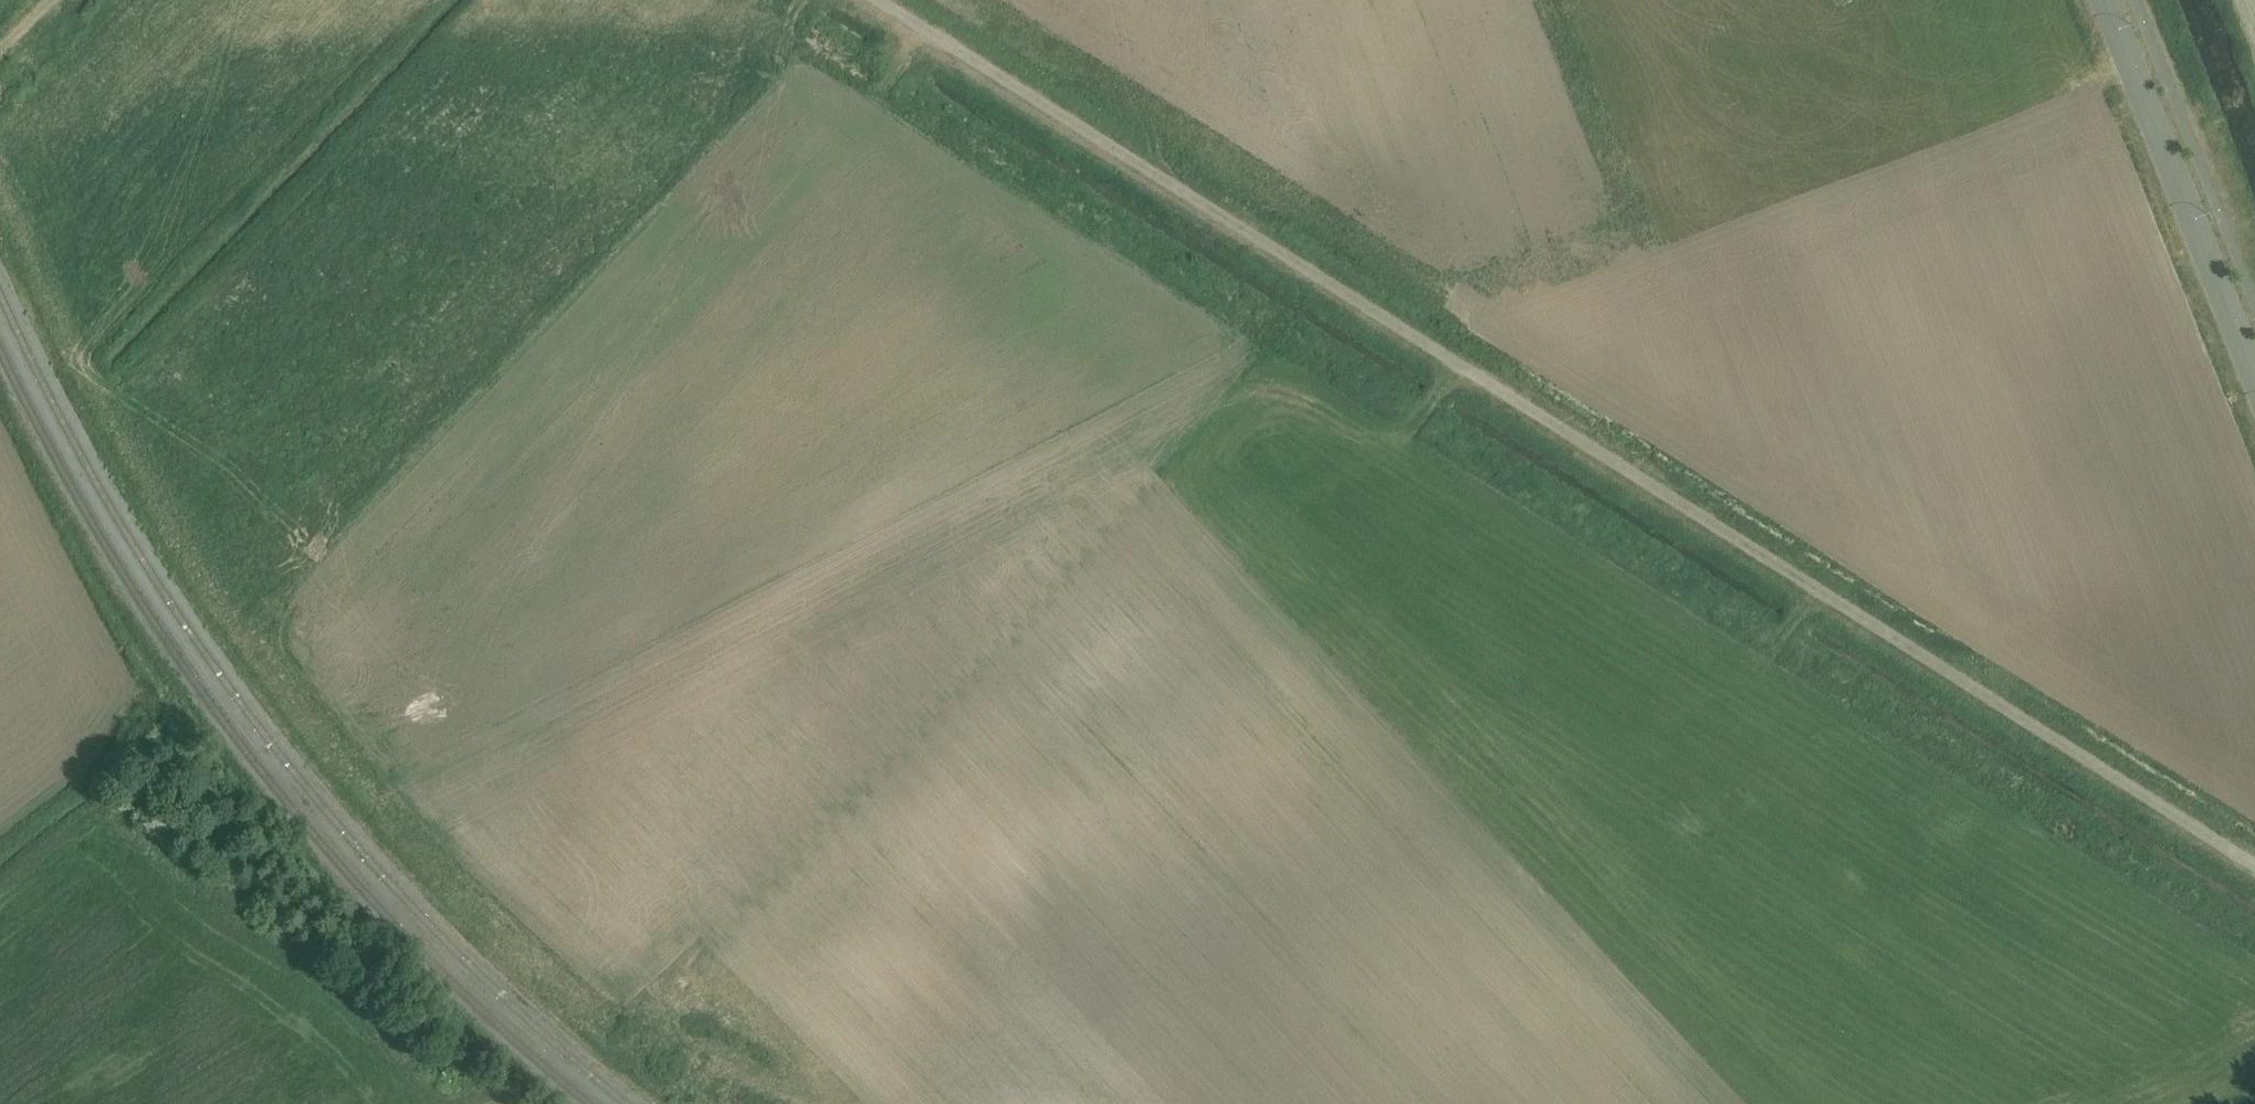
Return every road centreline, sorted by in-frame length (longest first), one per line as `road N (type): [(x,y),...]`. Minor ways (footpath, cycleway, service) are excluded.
road 1 (unclassified): [(2254,866),(873,0)]
road 2 (unclassified): [(2104,0),(2254,379)]

